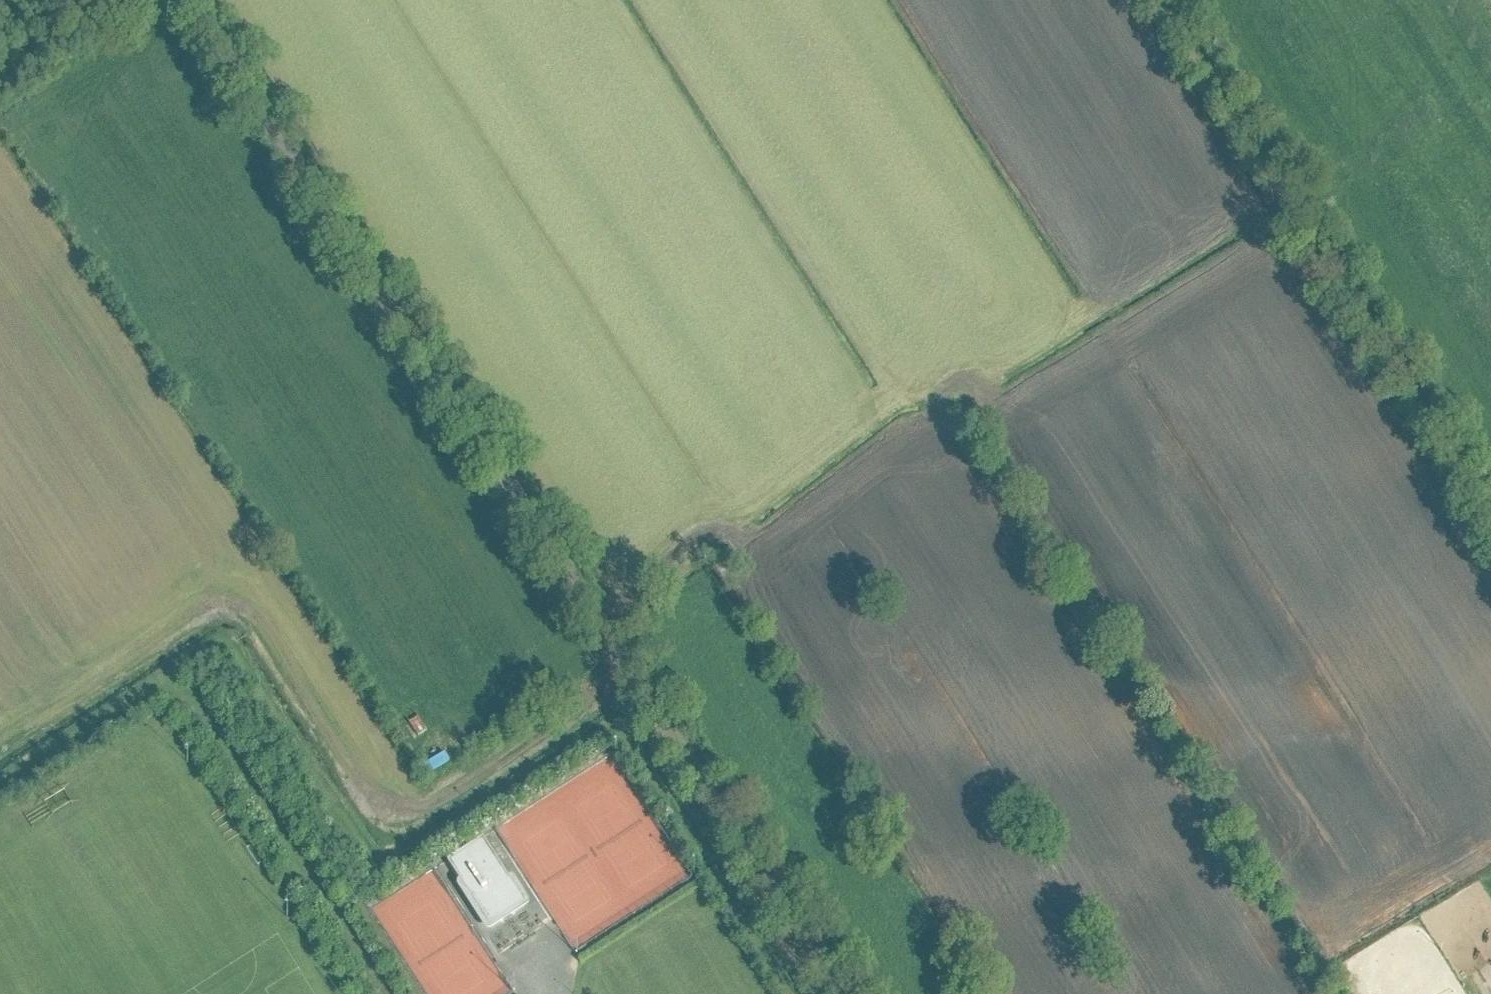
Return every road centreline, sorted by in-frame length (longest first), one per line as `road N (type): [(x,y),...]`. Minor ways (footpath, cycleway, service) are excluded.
road 1 (unclassified): [(839,993),(186,0)]
road 2 (track): [(1490,511),(1163,0)]

